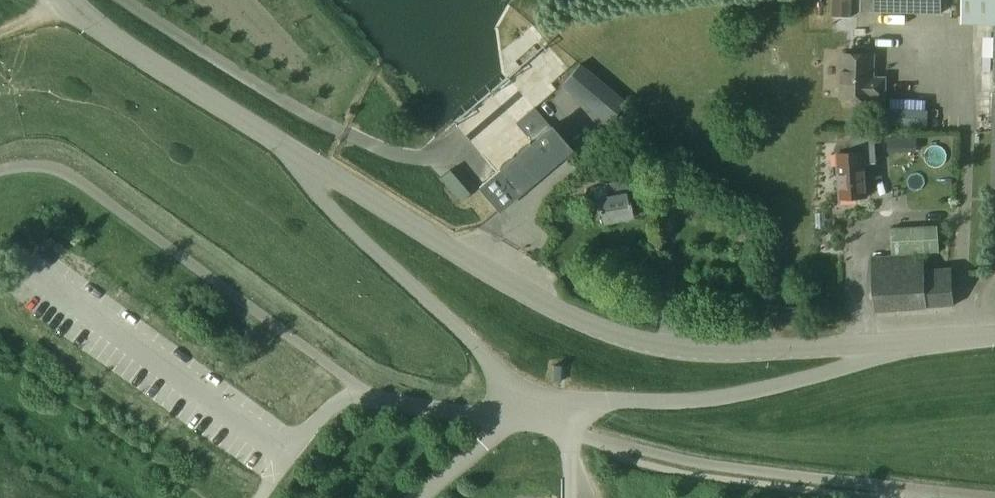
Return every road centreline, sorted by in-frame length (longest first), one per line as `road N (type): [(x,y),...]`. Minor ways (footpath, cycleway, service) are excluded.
road 1 (unclassified): [(292,151),(336,217),(542,407),(708,400),(823,374),(910,343)]
road 2 (unclassified): [(910,343),(734,351),(619,335),(466,259),(292,151)]
road 3 (unclassified): [(292,151),(63,0)]

